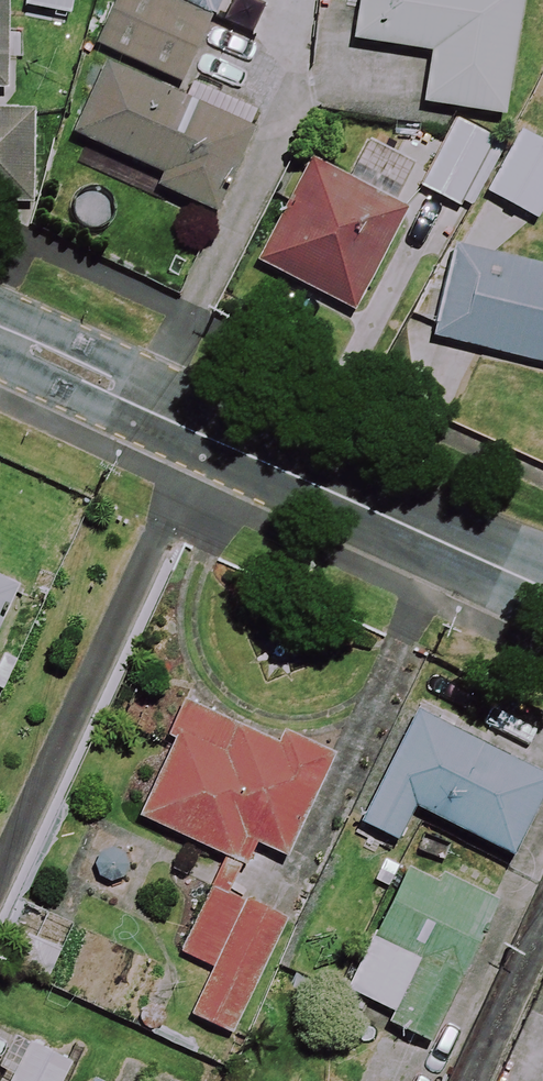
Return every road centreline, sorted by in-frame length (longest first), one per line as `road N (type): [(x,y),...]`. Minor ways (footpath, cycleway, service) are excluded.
road 1 (residential): [(542,578),(0,334)]

